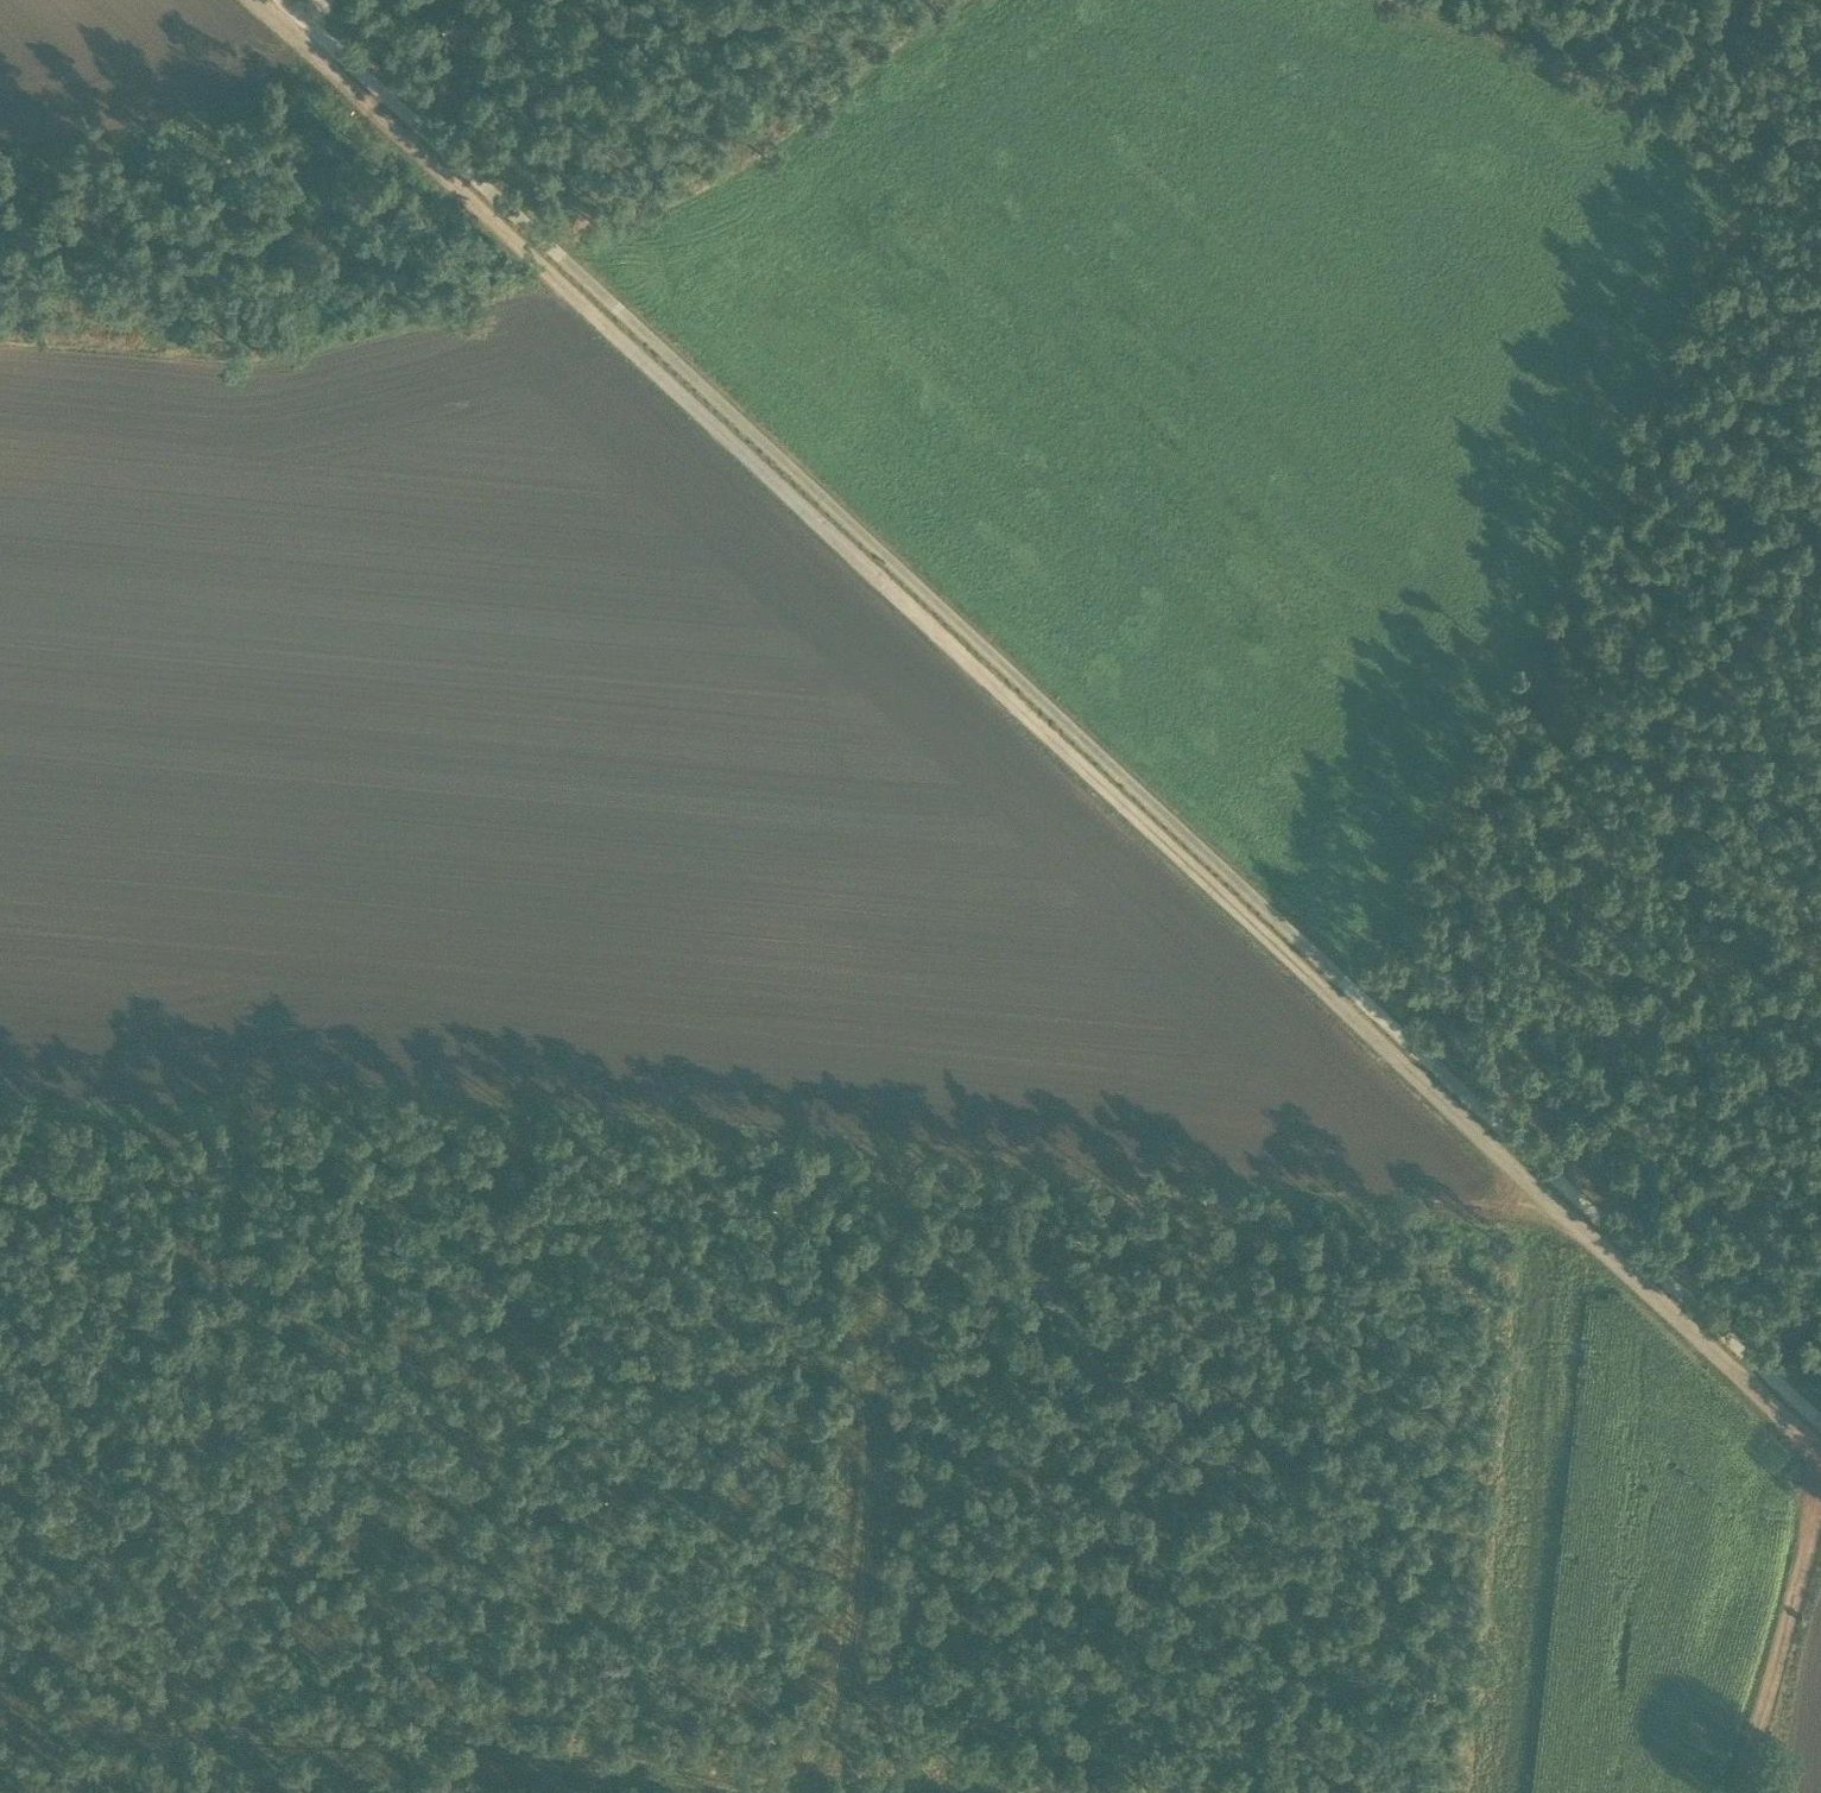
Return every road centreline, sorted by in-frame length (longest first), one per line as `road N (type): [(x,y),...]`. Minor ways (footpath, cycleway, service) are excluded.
road 1 (track): [(256,0),(1820,1451)]
road 2 (track): [(1734,1792),(1820,1492)]

